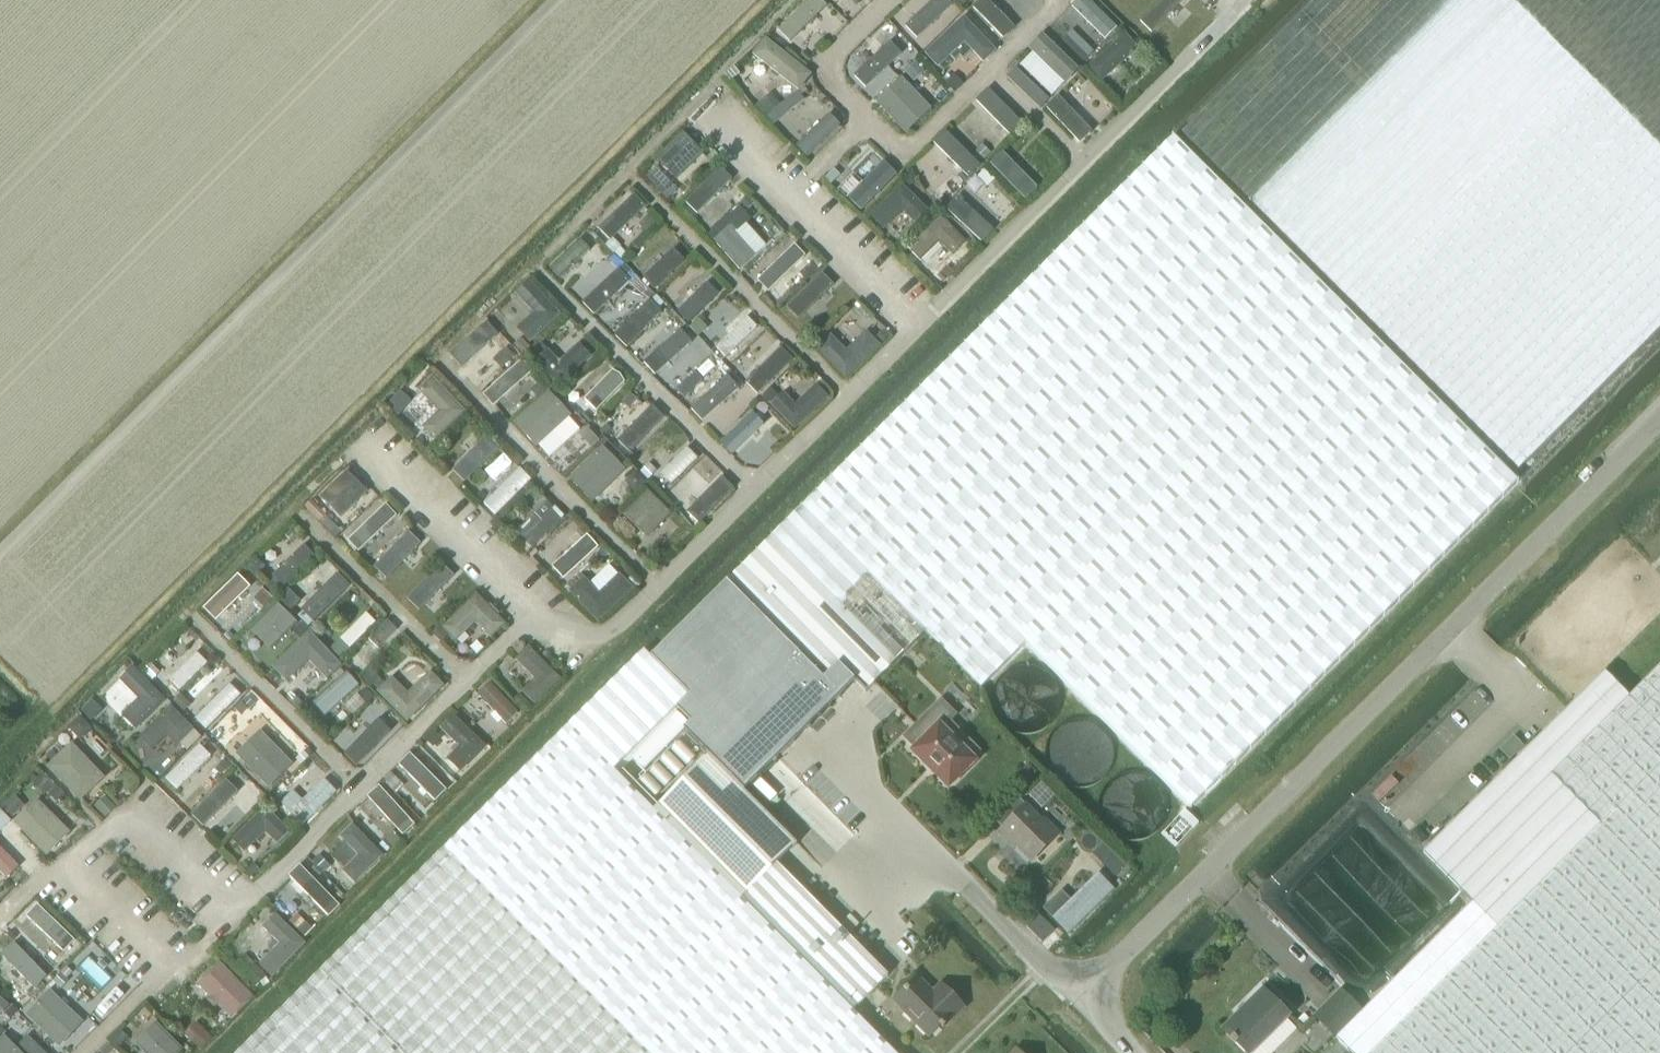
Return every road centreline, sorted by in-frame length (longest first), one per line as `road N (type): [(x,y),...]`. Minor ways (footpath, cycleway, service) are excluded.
road 1 (unclassified): [(1071,1003),(1659,417)]
road 2 (unclassified): [(1071,1003),(829,759)]

